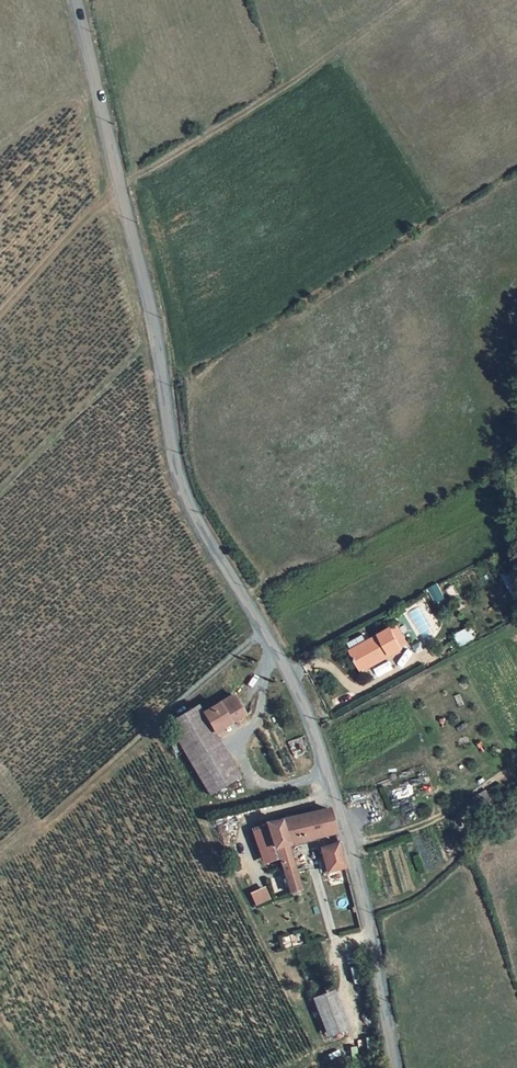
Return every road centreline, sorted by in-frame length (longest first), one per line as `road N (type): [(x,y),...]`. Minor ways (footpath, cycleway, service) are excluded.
road 1 (tertiary): [(398,1067),(370,920),(310,715),(185,493),(77,0)]
road 2 (track): [(120,181),(289,86),(404,0)]

